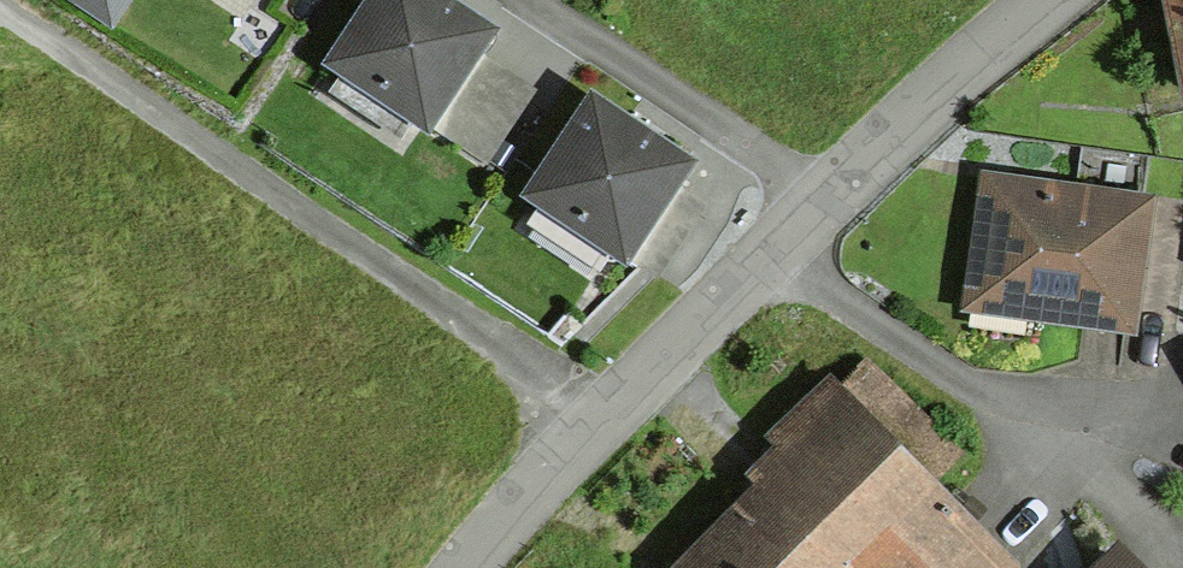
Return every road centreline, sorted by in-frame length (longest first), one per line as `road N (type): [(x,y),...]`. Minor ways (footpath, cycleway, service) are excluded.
road 1 (residential): [(470,567),(518,498),(601,415),(824,197),(1043,0)]
road 2 (track): [(0,5),(601,415)]

